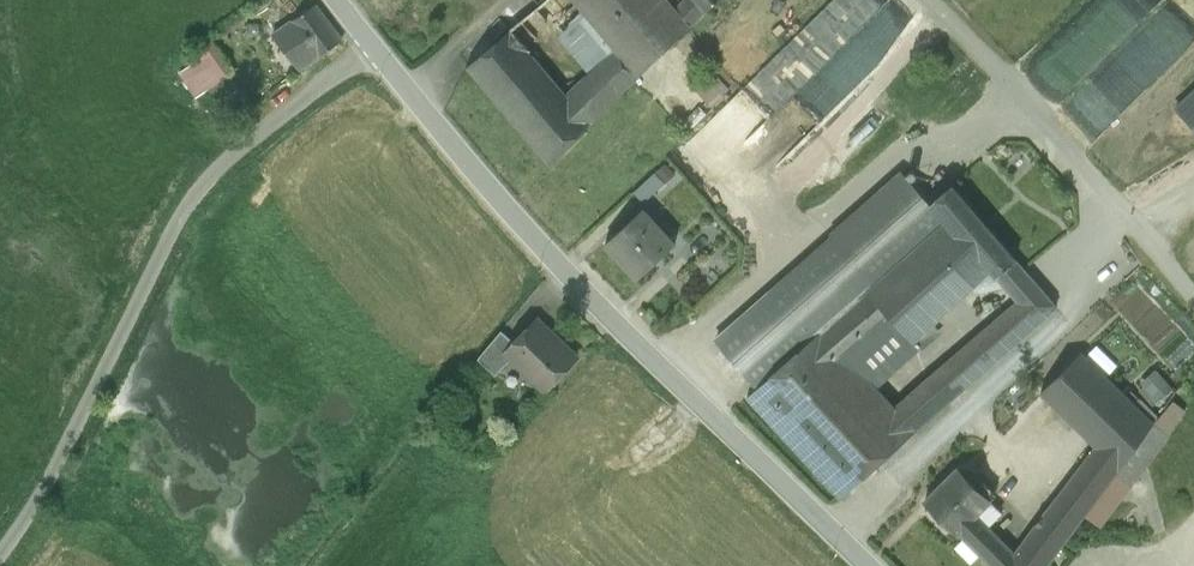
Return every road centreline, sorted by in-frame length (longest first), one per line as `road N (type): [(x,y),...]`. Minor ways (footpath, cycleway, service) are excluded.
road 1 (residential): [(336,0),(560,268),(869,565)]
road 2 (track): [(0,552),(191,200),(368,43)]
road 3 (unclassified): [(1193,298),(929,0)]

